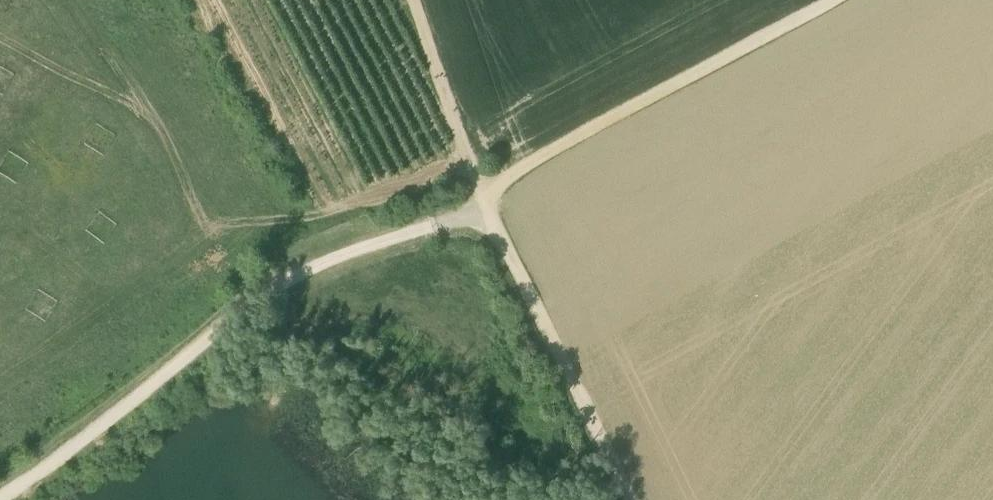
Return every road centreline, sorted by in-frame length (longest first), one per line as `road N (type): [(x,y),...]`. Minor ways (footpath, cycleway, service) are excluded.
road 1 (track): [(490,210),(327,260),(276,288),(0,495)]
road 2 (track): [(414,0),(463,150),(630,499)]
road 3 (track): [(482,191),(839,0)]

